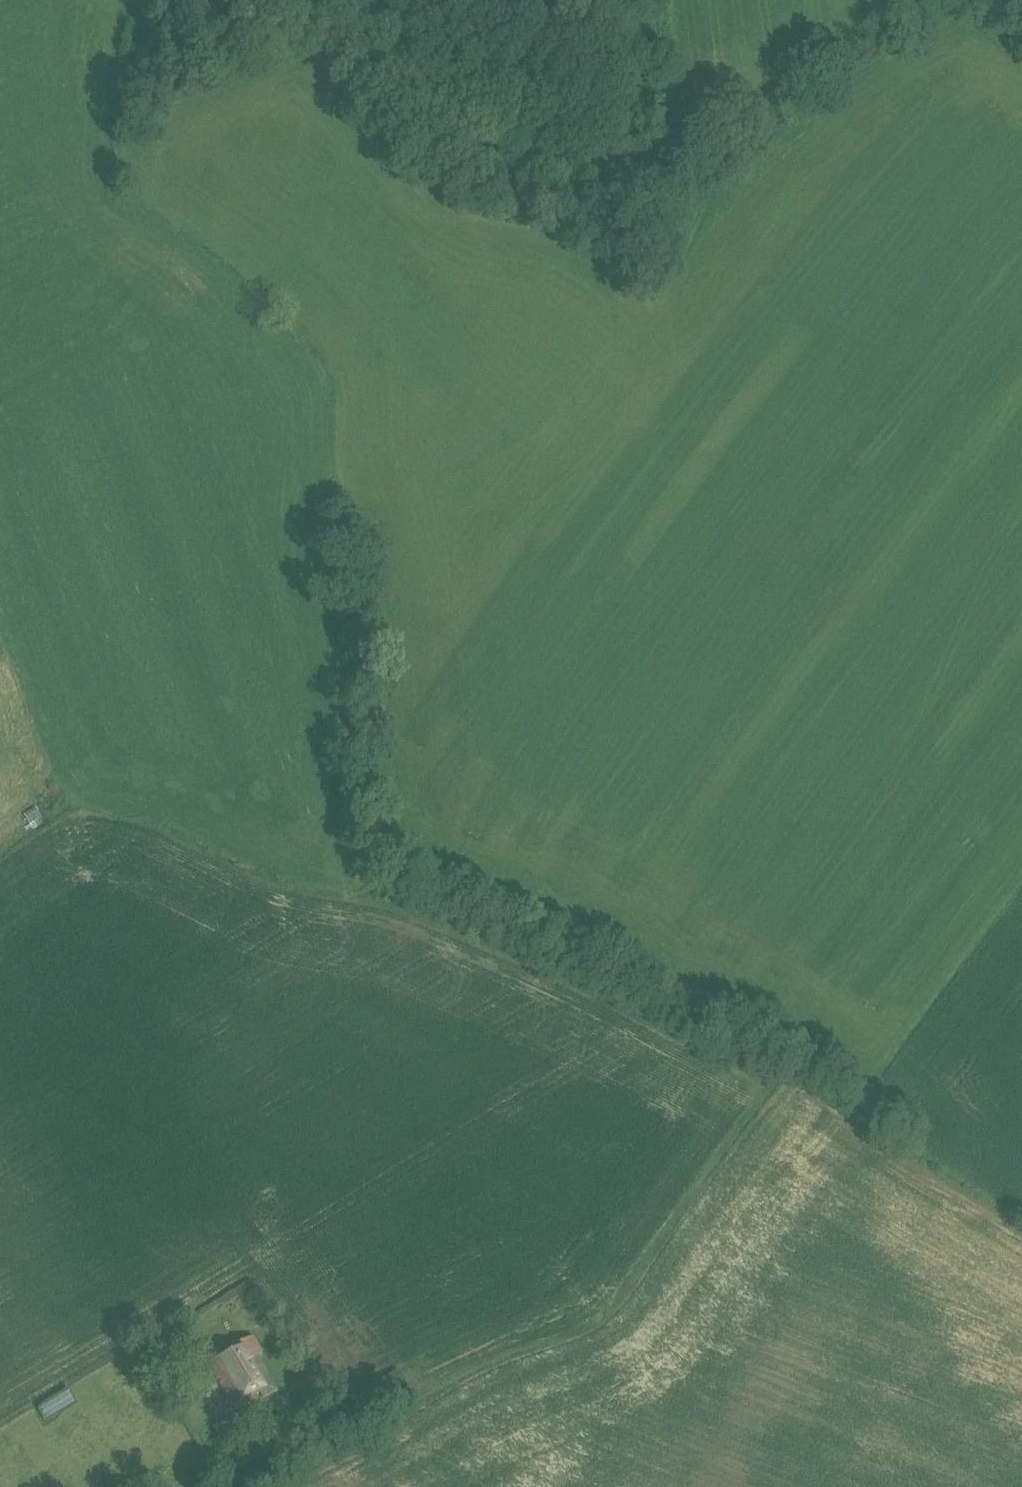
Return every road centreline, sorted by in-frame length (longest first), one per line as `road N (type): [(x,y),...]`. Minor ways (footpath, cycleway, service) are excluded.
road 1 (track): [(576,0),(607,43),(612,104),(686,127),(731,122),(863,56),(947,0)]

